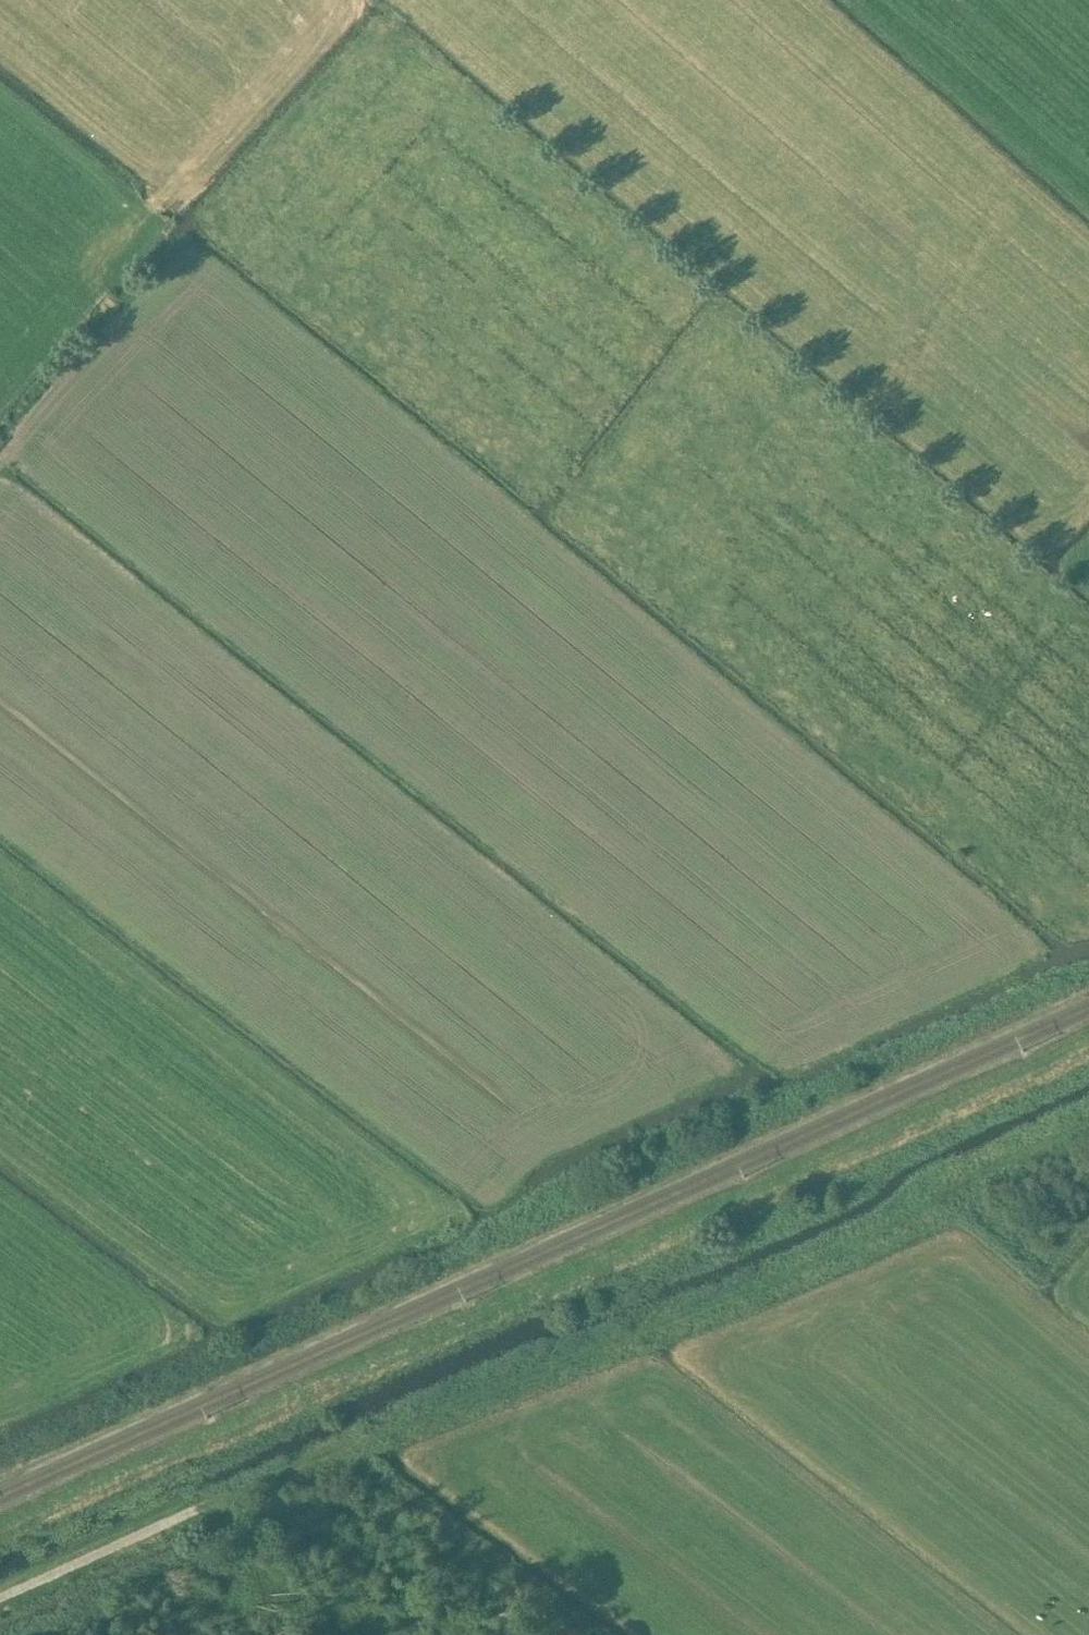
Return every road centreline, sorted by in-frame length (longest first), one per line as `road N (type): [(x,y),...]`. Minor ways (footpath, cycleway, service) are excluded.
road 1 (track): [(0,1602),(188,1517)]

